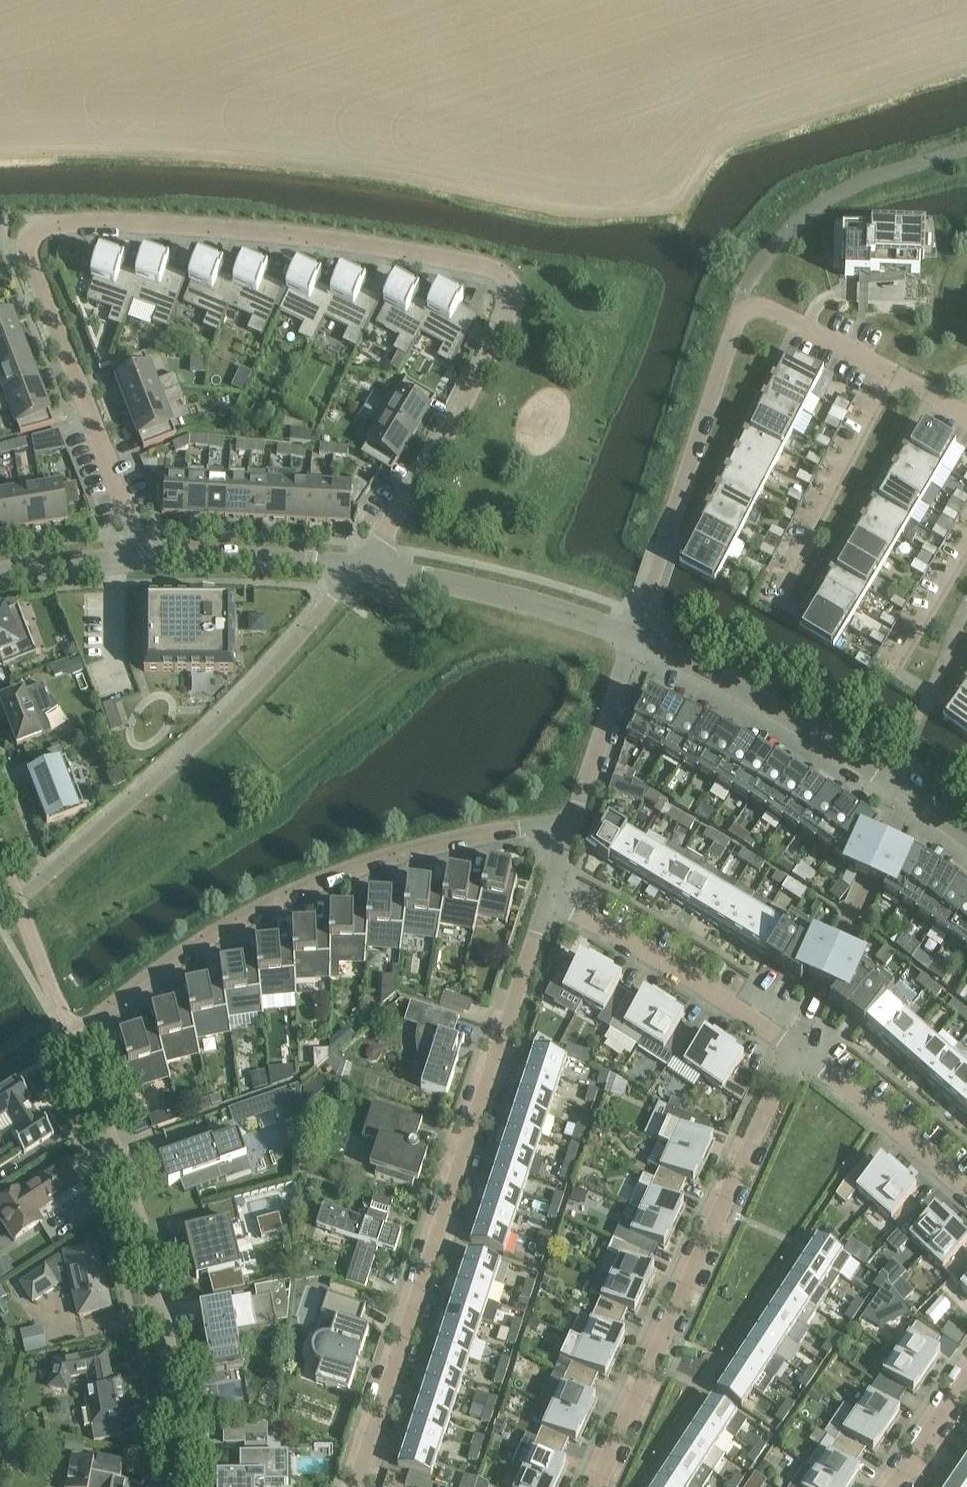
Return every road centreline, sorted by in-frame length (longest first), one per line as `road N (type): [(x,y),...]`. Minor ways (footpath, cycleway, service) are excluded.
road 1 (residential): [(147,556),(32,264),(28,248),(42,225),(256,233),(406,251),(502,276),(511,312),(368,566)]
road 2 (residential): [(180,1486),(169,1359),(128,1190),(72,1043),(207,941),(385,860),(483,838),(569,832)]
road 3 (residential): [(360,1486),(550,898)]
road 4 (residential): [(598,1486),(795,1049)]
road 5 (residential): [(896,374),(769,310),(743,311),(662,549)]
road 6 (unclassified): [(966,835),(895,782),(635,635)]
road 7 (residential): [(795,1049),(550,898)]
road 8 (unclassified): [(368,566),(468,585),(635,635)]
road 9 (residential): [(781,588),(896,374)]
road 10 (residential): [(966,1194),(856,1092),(795,1049)]
road 11 (unclassified): [(147,556),(368,566)]
road 12 (residential): [(569,832),(635,635)]
road 13 (unclassified): [(0,574),(147,556)]
road 14 (residential): [(966,552),(896,671)]
road 15 (residential): [(893,1486),(966,1379)]

